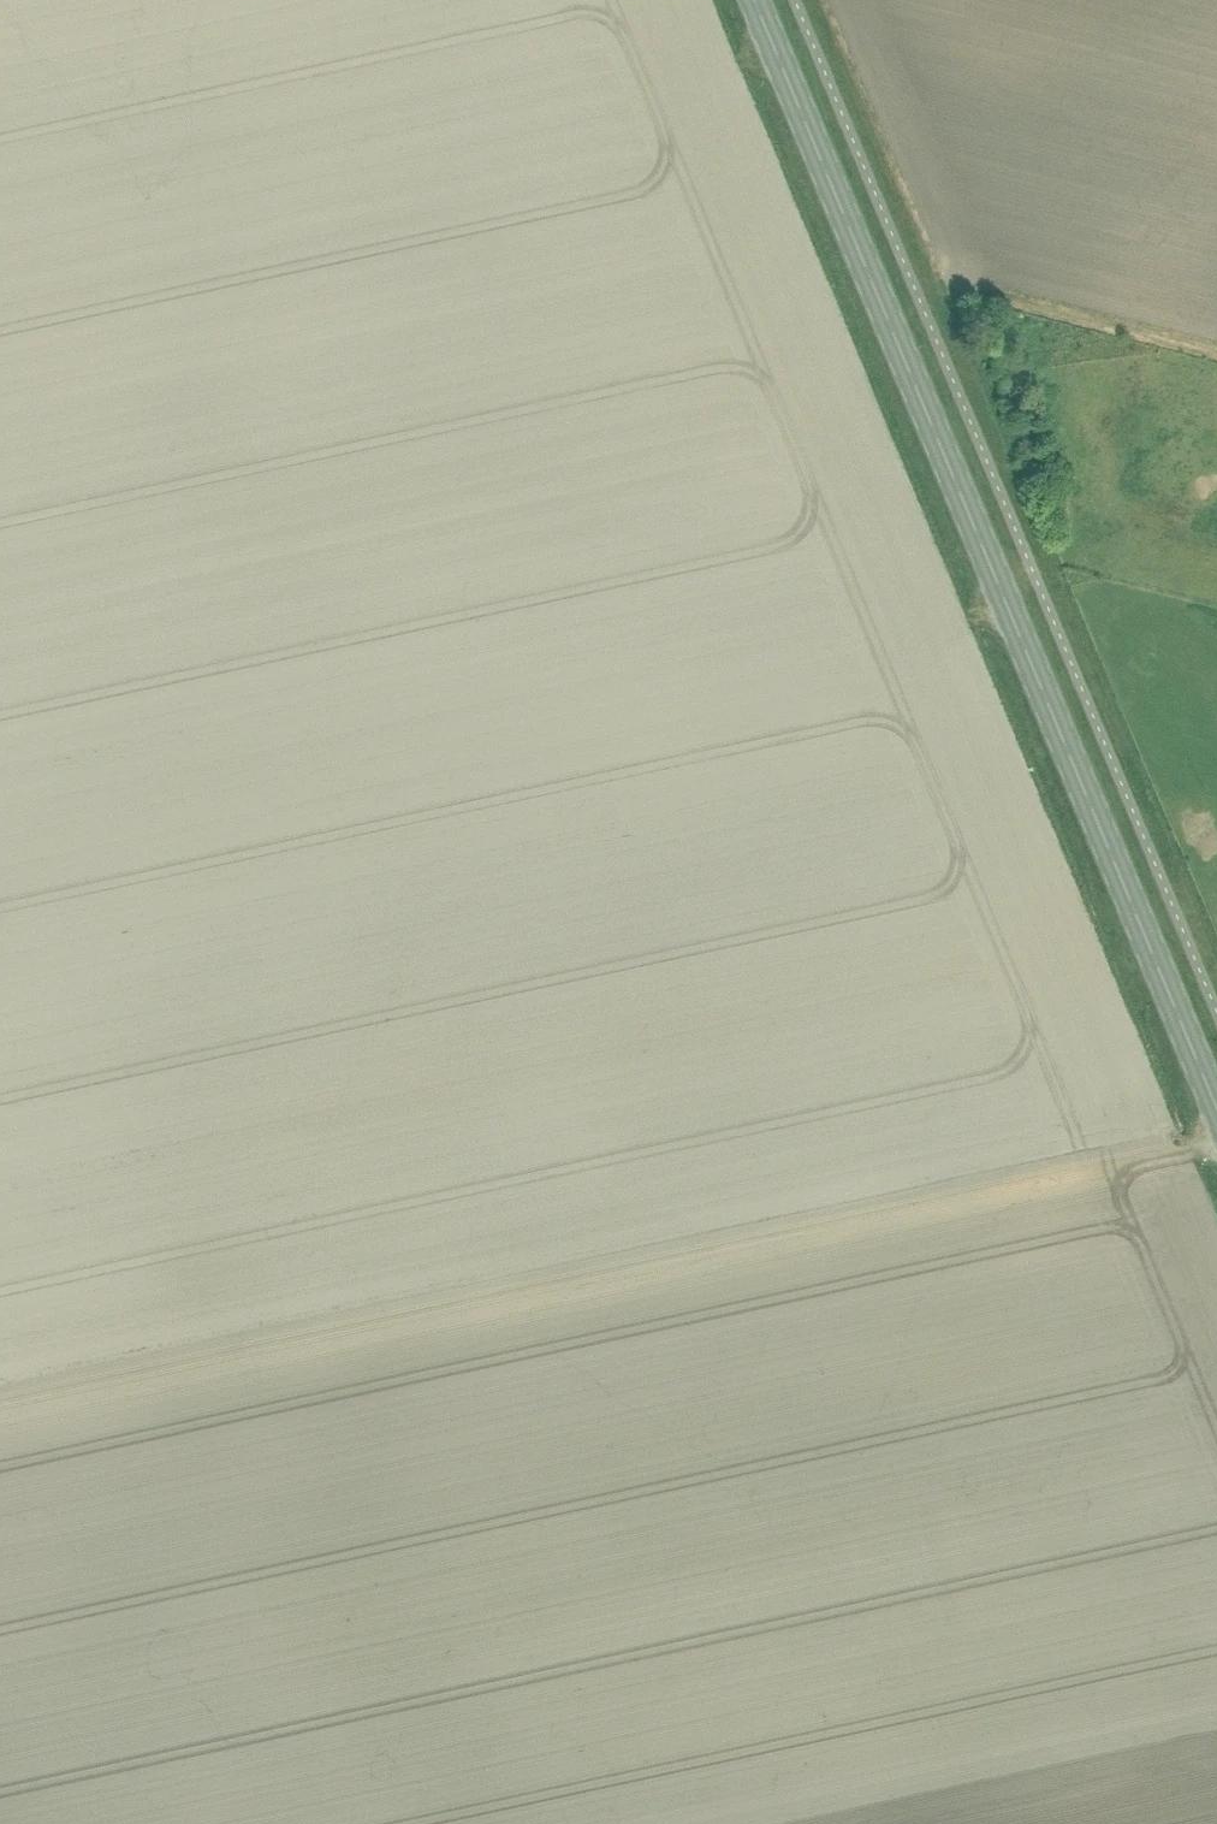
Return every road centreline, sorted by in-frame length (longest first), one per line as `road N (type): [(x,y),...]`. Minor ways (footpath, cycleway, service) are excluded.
road 1 (secondary): [(1216,1112),(752,0)]

